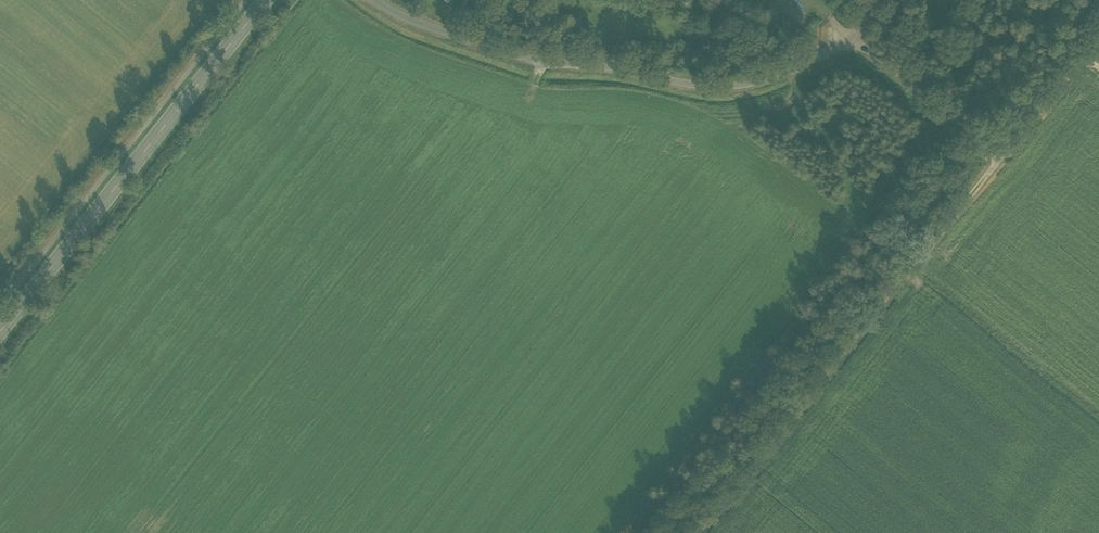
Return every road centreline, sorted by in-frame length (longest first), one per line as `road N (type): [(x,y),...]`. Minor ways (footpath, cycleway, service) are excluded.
road 1 (residential): [(375,0),(404,20),(541,63),(711,89),(764,82),(859,41),(1003,162)]
road 2 (track): [(1098,43),(703,532)]
road 3 (primary): [(0,331),(265,0)]

